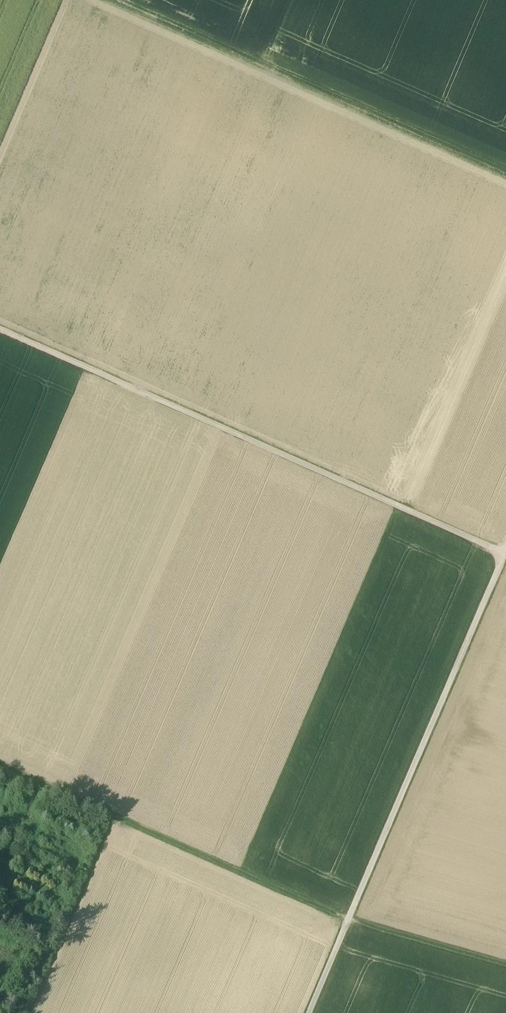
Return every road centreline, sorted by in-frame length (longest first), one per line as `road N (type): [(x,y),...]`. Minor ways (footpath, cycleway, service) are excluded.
road 1 (track): [(505,554),(0,330)]
road 2 (track): [(0,768),(350,922),(505,966)]
road 3 (track): [(505,555),(311,1012)]
road 4 (track): [(121,0),(505,171)]

